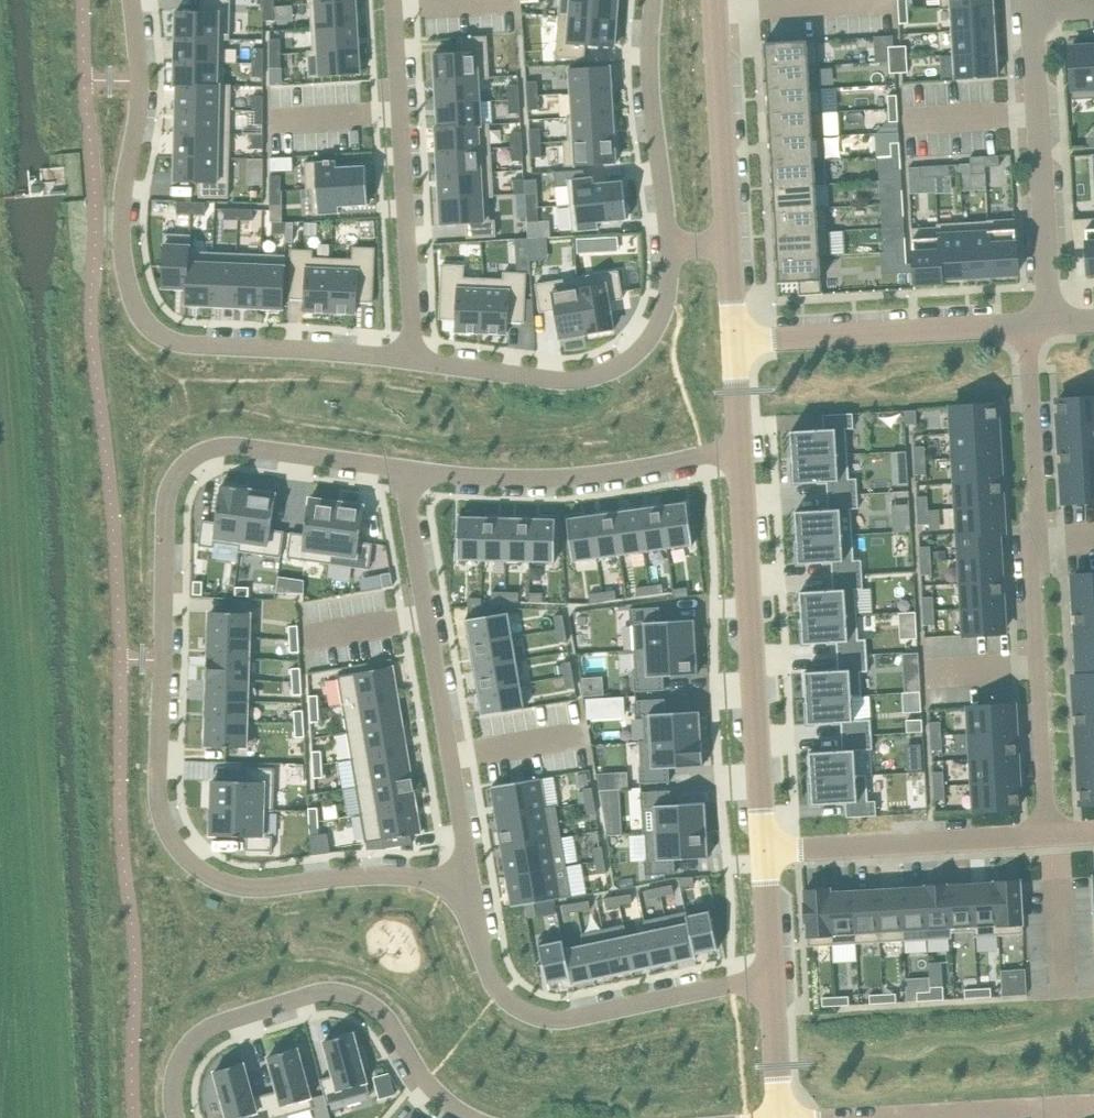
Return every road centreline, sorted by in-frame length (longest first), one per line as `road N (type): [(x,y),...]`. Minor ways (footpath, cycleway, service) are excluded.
road 1 (residential): [(412,471),(231,446),(199,454),(178,475),(165,517),(158,793),(183,852),(240,885),(408,874),(465,885)]
road 2 (residential): [(410,357),(200,341),(167,334),(144,315),(126,244),(142,88),(132,0)]
road 3 (residential): [(1028,323),(1039,514),(1030,550),(1048,833)]
road 4 (residential): [(176,1117),(173,1088),(194,1043),(221,1024),(316,993),(346,992),(375,1008),(437,1094),(472,1117)]
road 5 (residential): [(412,471),(465,885)]
road 6 (residential): [(741,448),(764,850)]
road 7 (residential): [(465,885),(493,978),(509,1004),(530,1016),(560,1019),(772,974)]
road 8 (residential): [(410,357),(393,0)]
road 9 (residential): [(670,243),(659,319),(643,346),(609,371),(572,380),(410,357)]
road 10 (residential): [(741,448),(554,477),(412,471)]
road 11 (residential): [(1031,10),(1049,322)]
road 12 (residential): [(735,340),(1028,323)]
road 13 (residential): [(764,850),(1048,833)]
road 14 (residential): [(653,0),(651,95),(670,243)]
road 15 (residential): [(714,0),(729,243)]
road 16 (residential): [(1058,1108),(860,1117)]
road 17 (residential): [(772,974),(780,1117)]
road 18 (residential): [(764,850),(772,974)]

